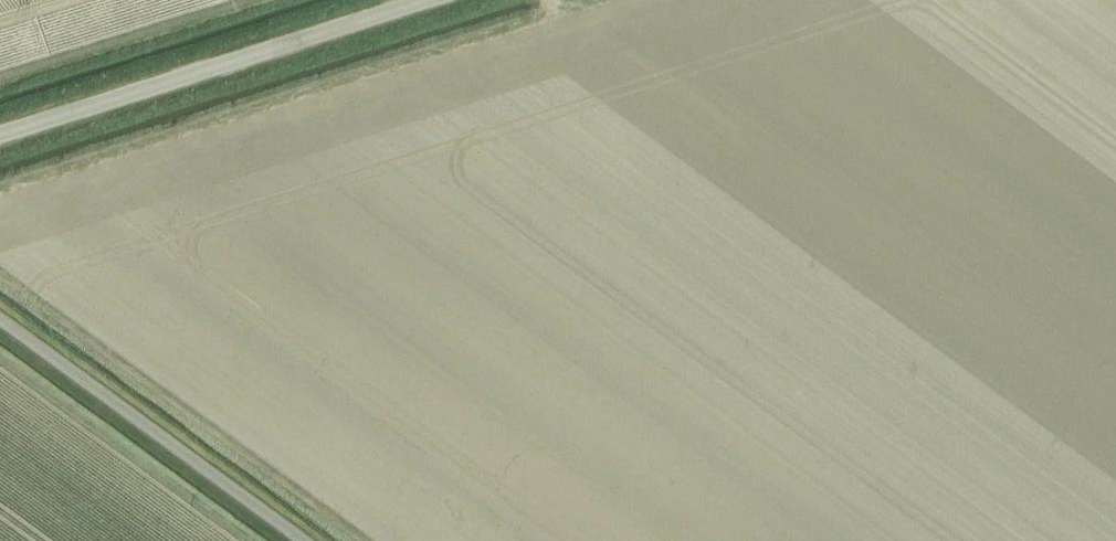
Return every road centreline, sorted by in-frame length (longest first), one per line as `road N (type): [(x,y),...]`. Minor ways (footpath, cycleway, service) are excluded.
road 1 (unclassified): [(0,135),(430,0)]
road 2 (unclassified): [(303,540),(0,318)]

